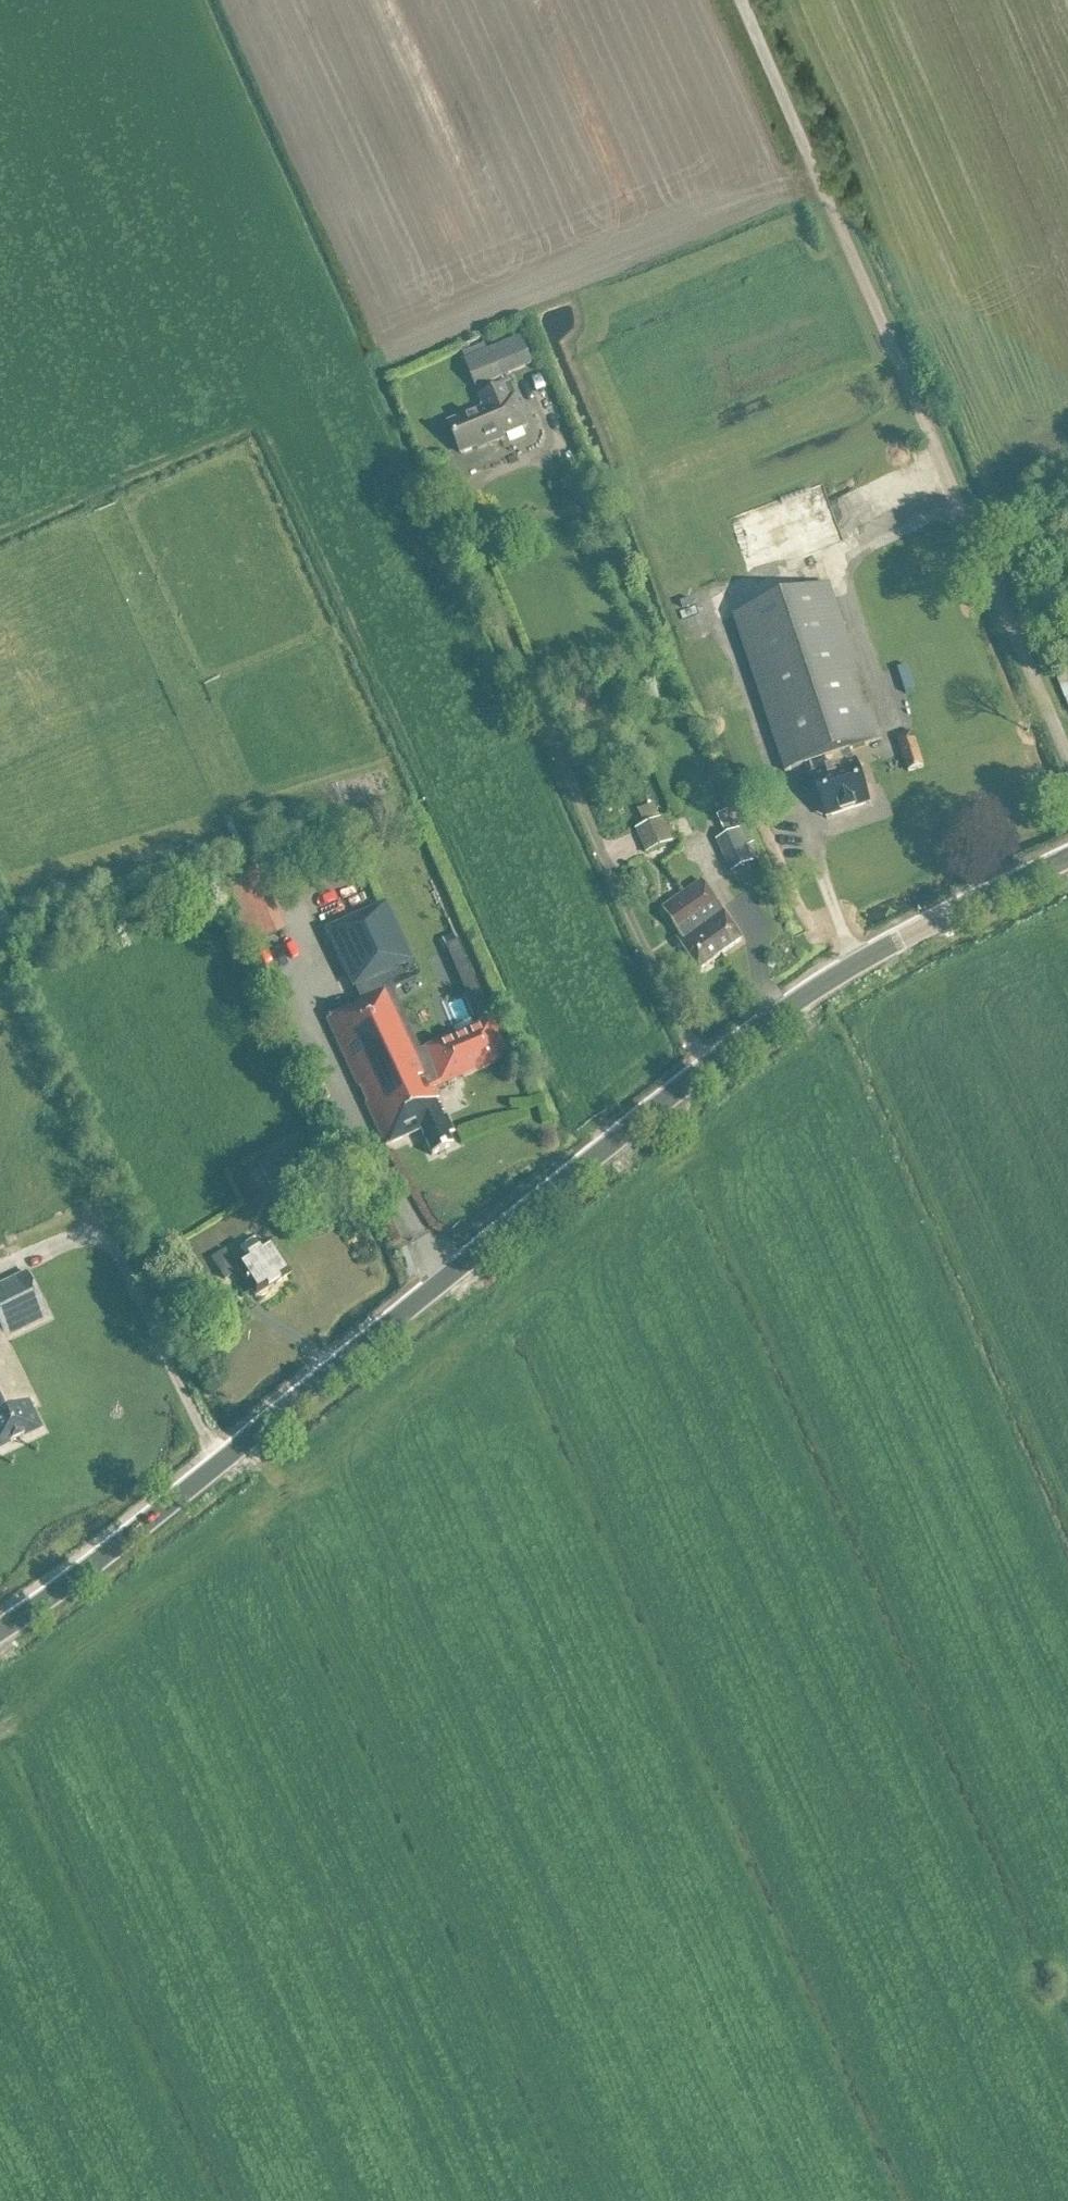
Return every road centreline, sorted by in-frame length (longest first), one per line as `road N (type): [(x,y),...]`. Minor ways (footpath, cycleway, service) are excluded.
road 1 (secondary): [(0,1638),(725,1054),(876,953),(1067,858)]

